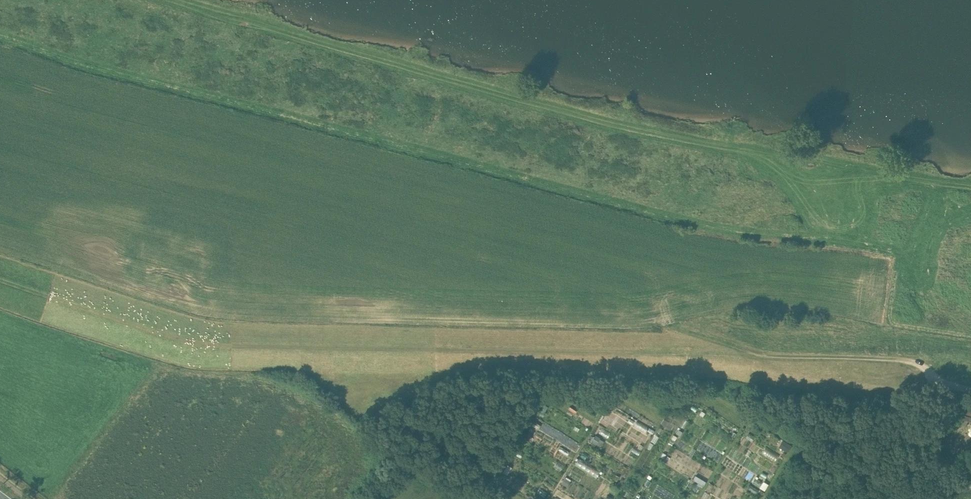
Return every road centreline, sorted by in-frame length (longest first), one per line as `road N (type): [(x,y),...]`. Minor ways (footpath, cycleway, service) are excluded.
road 1 (track): [(939,386),(928,370),(898,358),(197,345),(0,280)]
road 2 (unclassified): [(823,498),(932,391),(970,390)]

